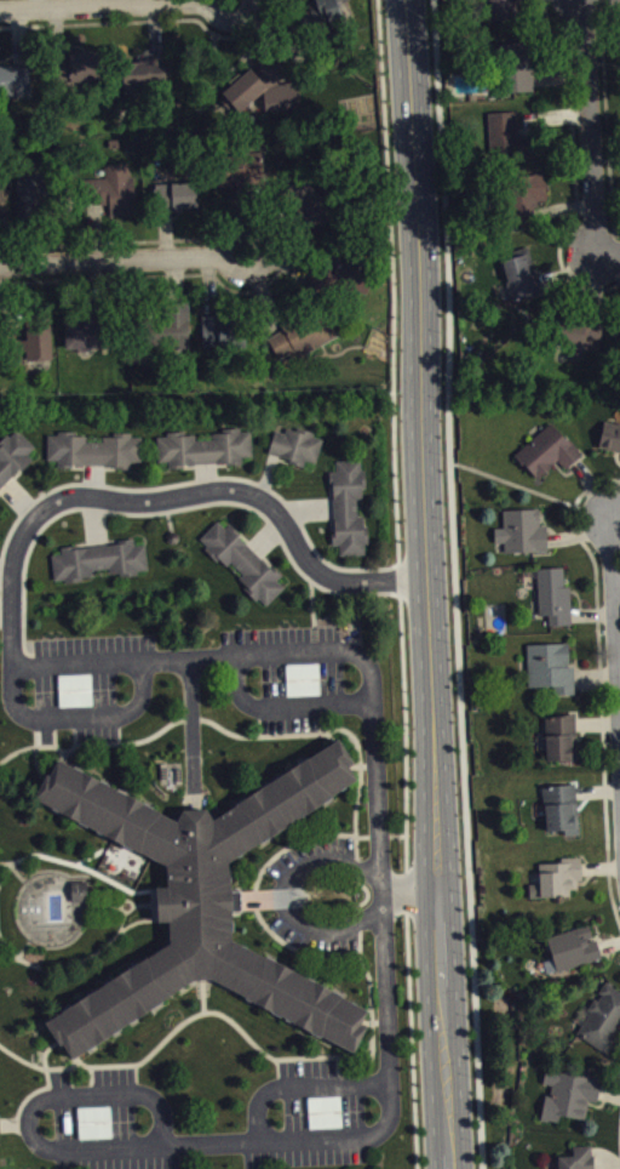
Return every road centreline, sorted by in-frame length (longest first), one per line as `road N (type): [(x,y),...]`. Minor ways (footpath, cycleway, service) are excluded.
road 1 (primary): [(450,1168),(404,0)]
road 2 (residential): [(588,0),(598,257)]
road 3 (residential): [(0,270),(249,255)]
road 4 (residential): [(0,16),(229,2)]
road 5 (residential): [(619,698),(614,517)]

